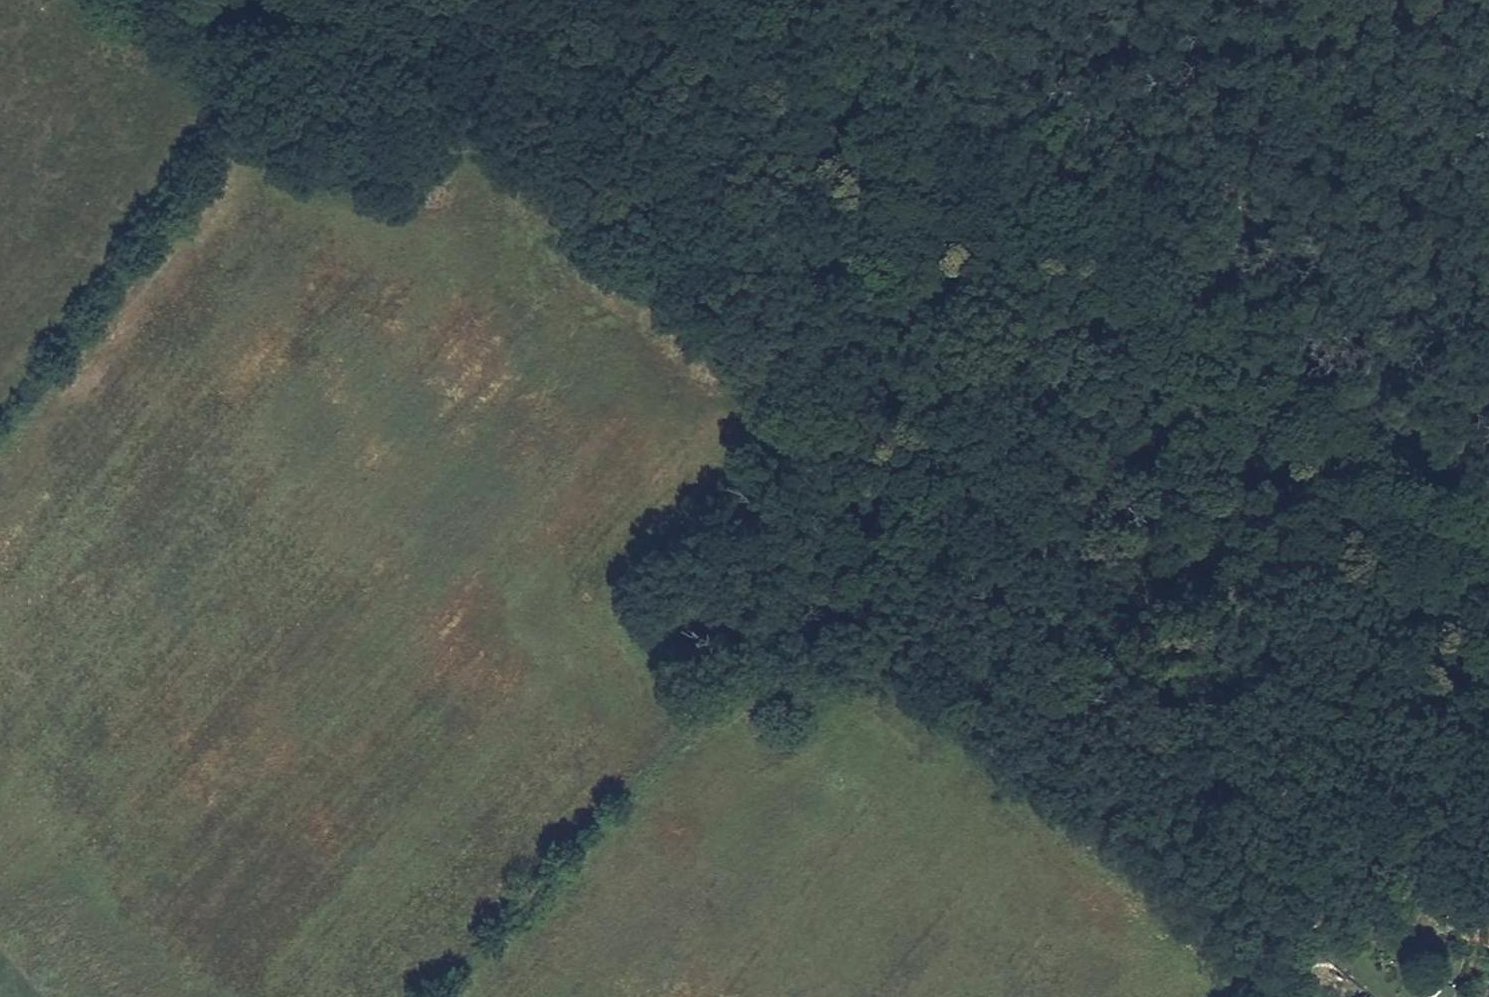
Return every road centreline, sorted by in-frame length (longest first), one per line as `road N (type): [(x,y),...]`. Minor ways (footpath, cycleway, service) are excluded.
road 1 (track): [(1488,513),(1373,395),(1281,339),(1205,221),(961,143),(821,0)]

